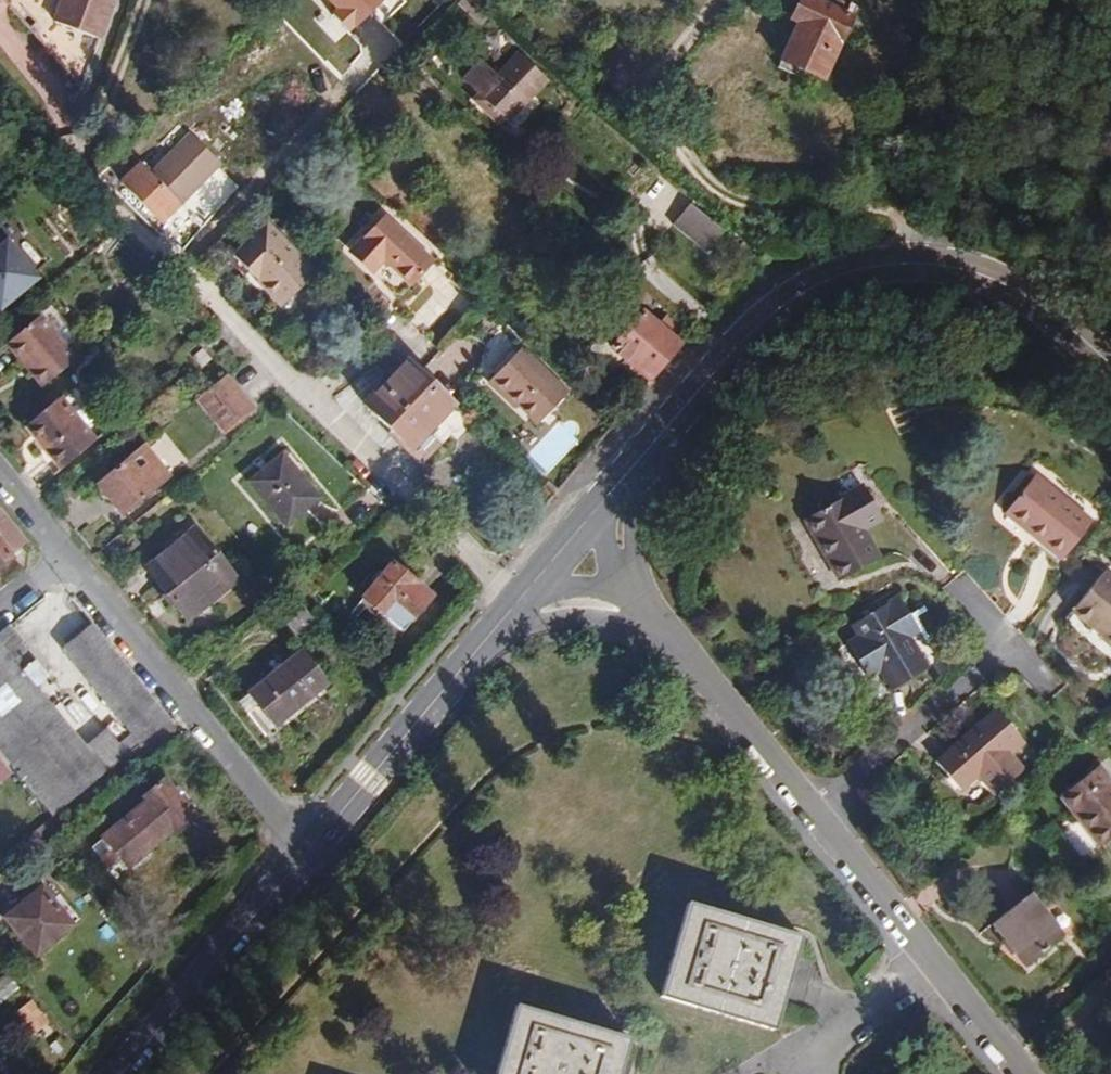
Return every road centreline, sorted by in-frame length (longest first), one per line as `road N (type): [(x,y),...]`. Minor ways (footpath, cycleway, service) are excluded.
road 1 (residential): [(515,609),(230,332),(65,157)]
road 2 (primary): [(644,455),(747,332),(805,288),(875,265),(935,261),(1005,279),(1110,364)]
road 3 (residential): [(299,850),(0,474)]
road 4 (residential): [(812,818),(1016,1073)]
road 5 (primary): [(299,850),(515,609)]
road 6 (primary): [(111,1073),(299,850)]
road 7 (residential): [(812,818),(1006,645)]
road 8 (residential): [(659,627),(812,818)]
road 9 (primary): [(515,609),(644,455)]
road 10 (residential): [(644,455),(621,519),(629,579),(659,627)]
road 11 (residential): [(659,627),(621,608),(570,601),(515,609)]

